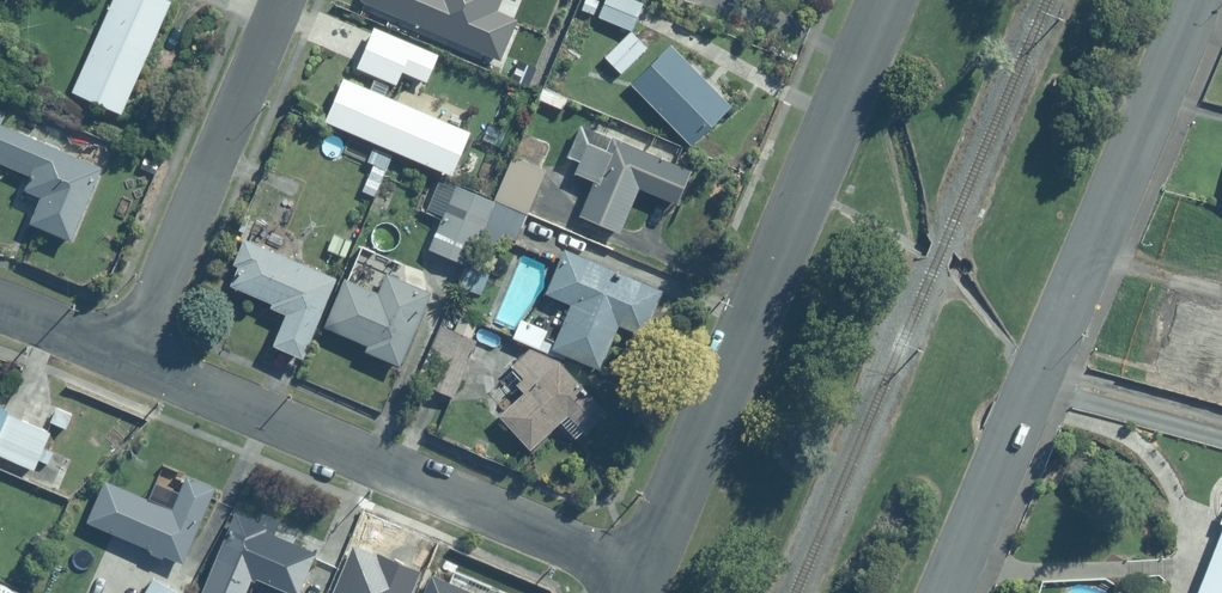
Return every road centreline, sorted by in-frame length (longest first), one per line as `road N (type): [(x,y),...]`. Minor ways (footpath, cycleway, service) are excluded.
road 1 (unclassified): [(1195,0),(950,592)]
road 2 (residential): [(645,572),(884,0)]
road 3 (residential): [(134,359),(645,572)]
road 4 (residential): [(134,359),(291,0)]
road 5 (residential): [(0,308),(134,359)]

